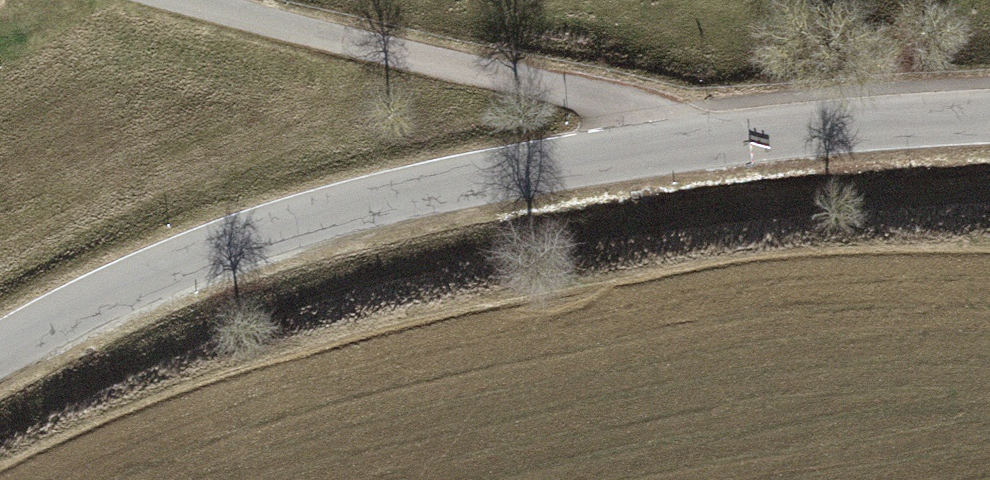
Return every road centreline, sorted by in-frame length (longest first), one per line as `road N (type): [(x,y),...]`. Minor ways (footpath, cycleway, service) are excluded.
road 1 (tertiary): [(0,354),(269,228),(453,181),(702,135)]
road 2 (residential): [(214,0),(597,90),(702,135)]
road 3 (tertiary): [(702,135),(989,110)]

